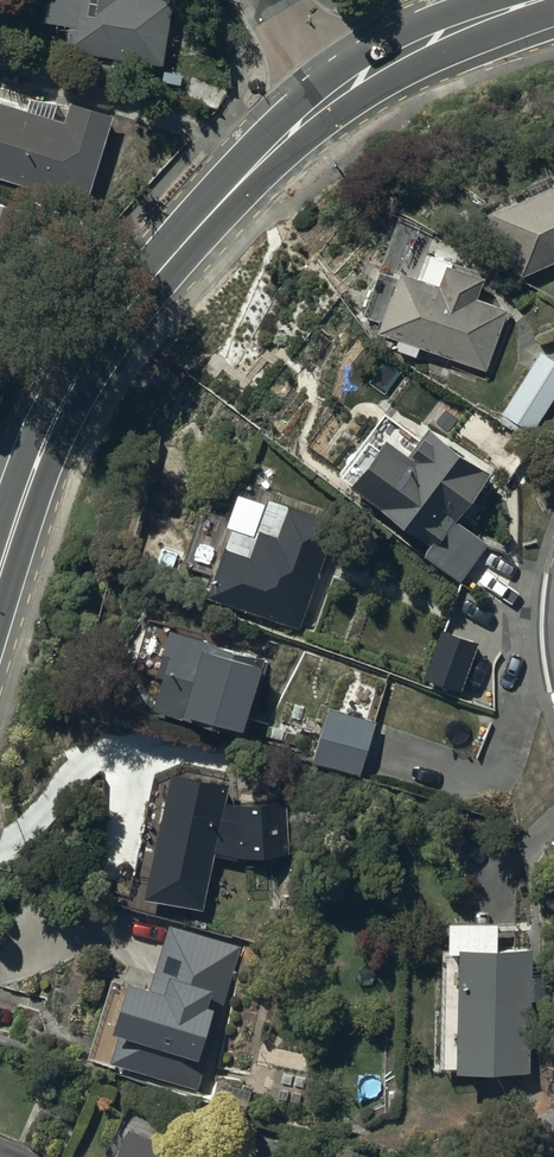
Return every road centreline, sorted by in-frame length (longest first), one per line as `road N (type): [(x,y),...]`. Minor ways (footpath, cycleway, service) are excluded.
road 1 (secondary): [(324,101),(85,361),(47,437),(0,568)]
road 2 (secondary): [(553,1),(436,38),(324,101)]

